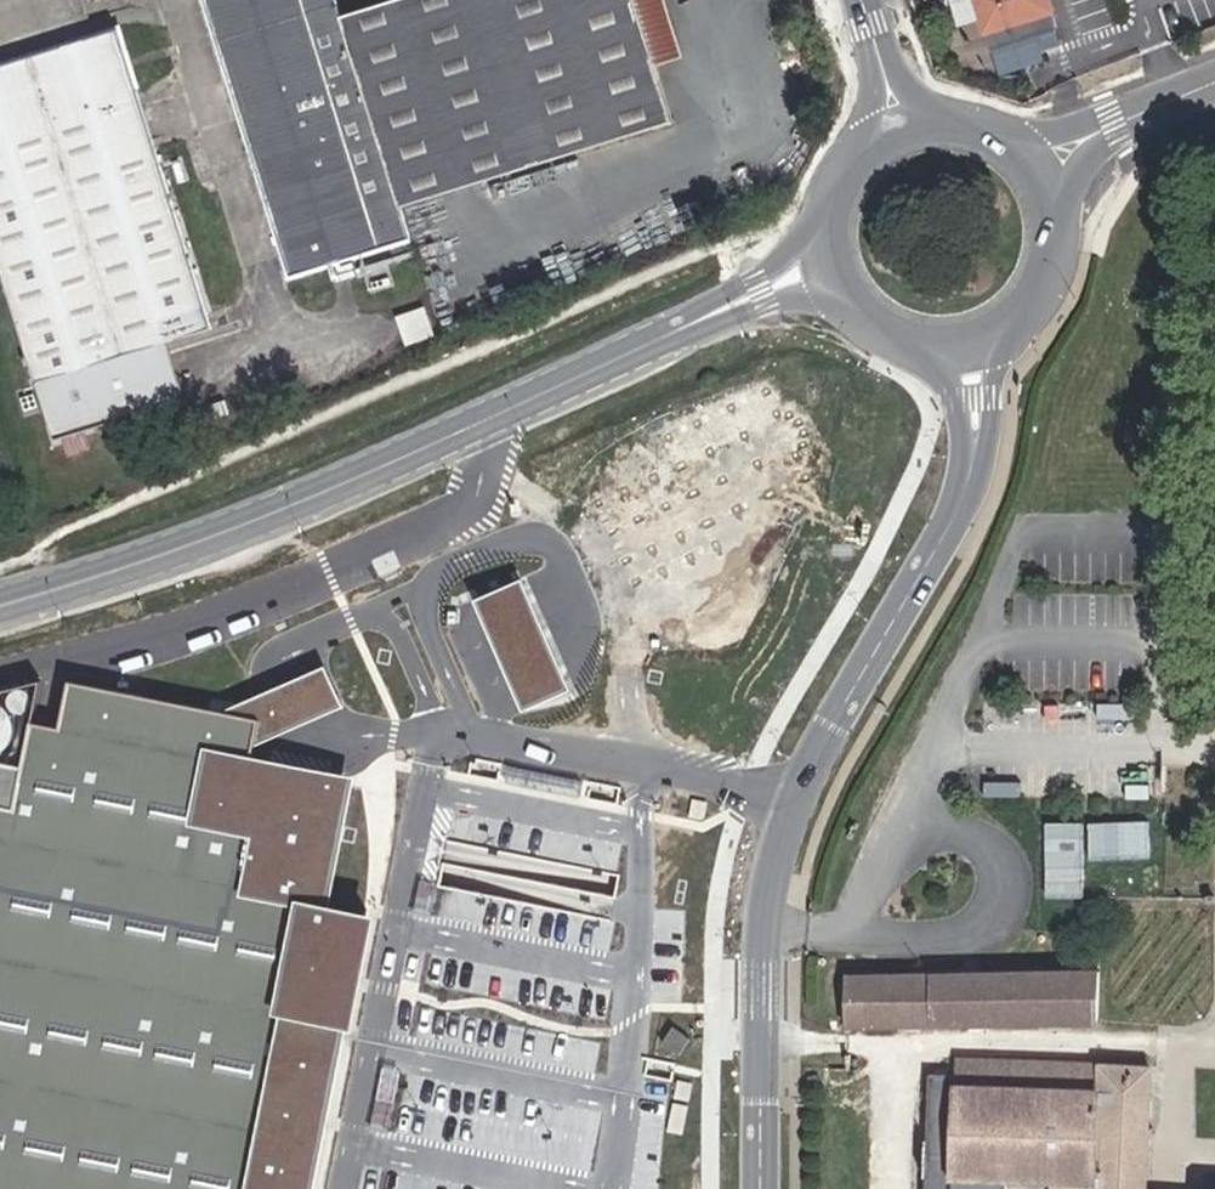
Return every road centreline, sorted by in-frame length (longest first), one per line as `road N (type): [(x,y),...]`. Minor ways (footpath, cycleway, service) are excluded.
road 1 (tertiary): [(973,462),(794,797),(776,862),(769,937),(762,1188)]
road 2 (secondary): [(0,604),(251,522),(689,325)]
road 3 (secondary): [(836,211),(759,283),(689,325)]
road 4 (secondary): [(689,325),(766,302),(853,292)]
road 5 (tertiary): [(973,462),(1010,318)]
road 6 (tertiary): [(927,339),(960,401),(973,462)]
road 7 (secondary): [(1214,86),(1100,132)]
road 8 (unclassified): [(873,36),(875,102),(864,156)]

